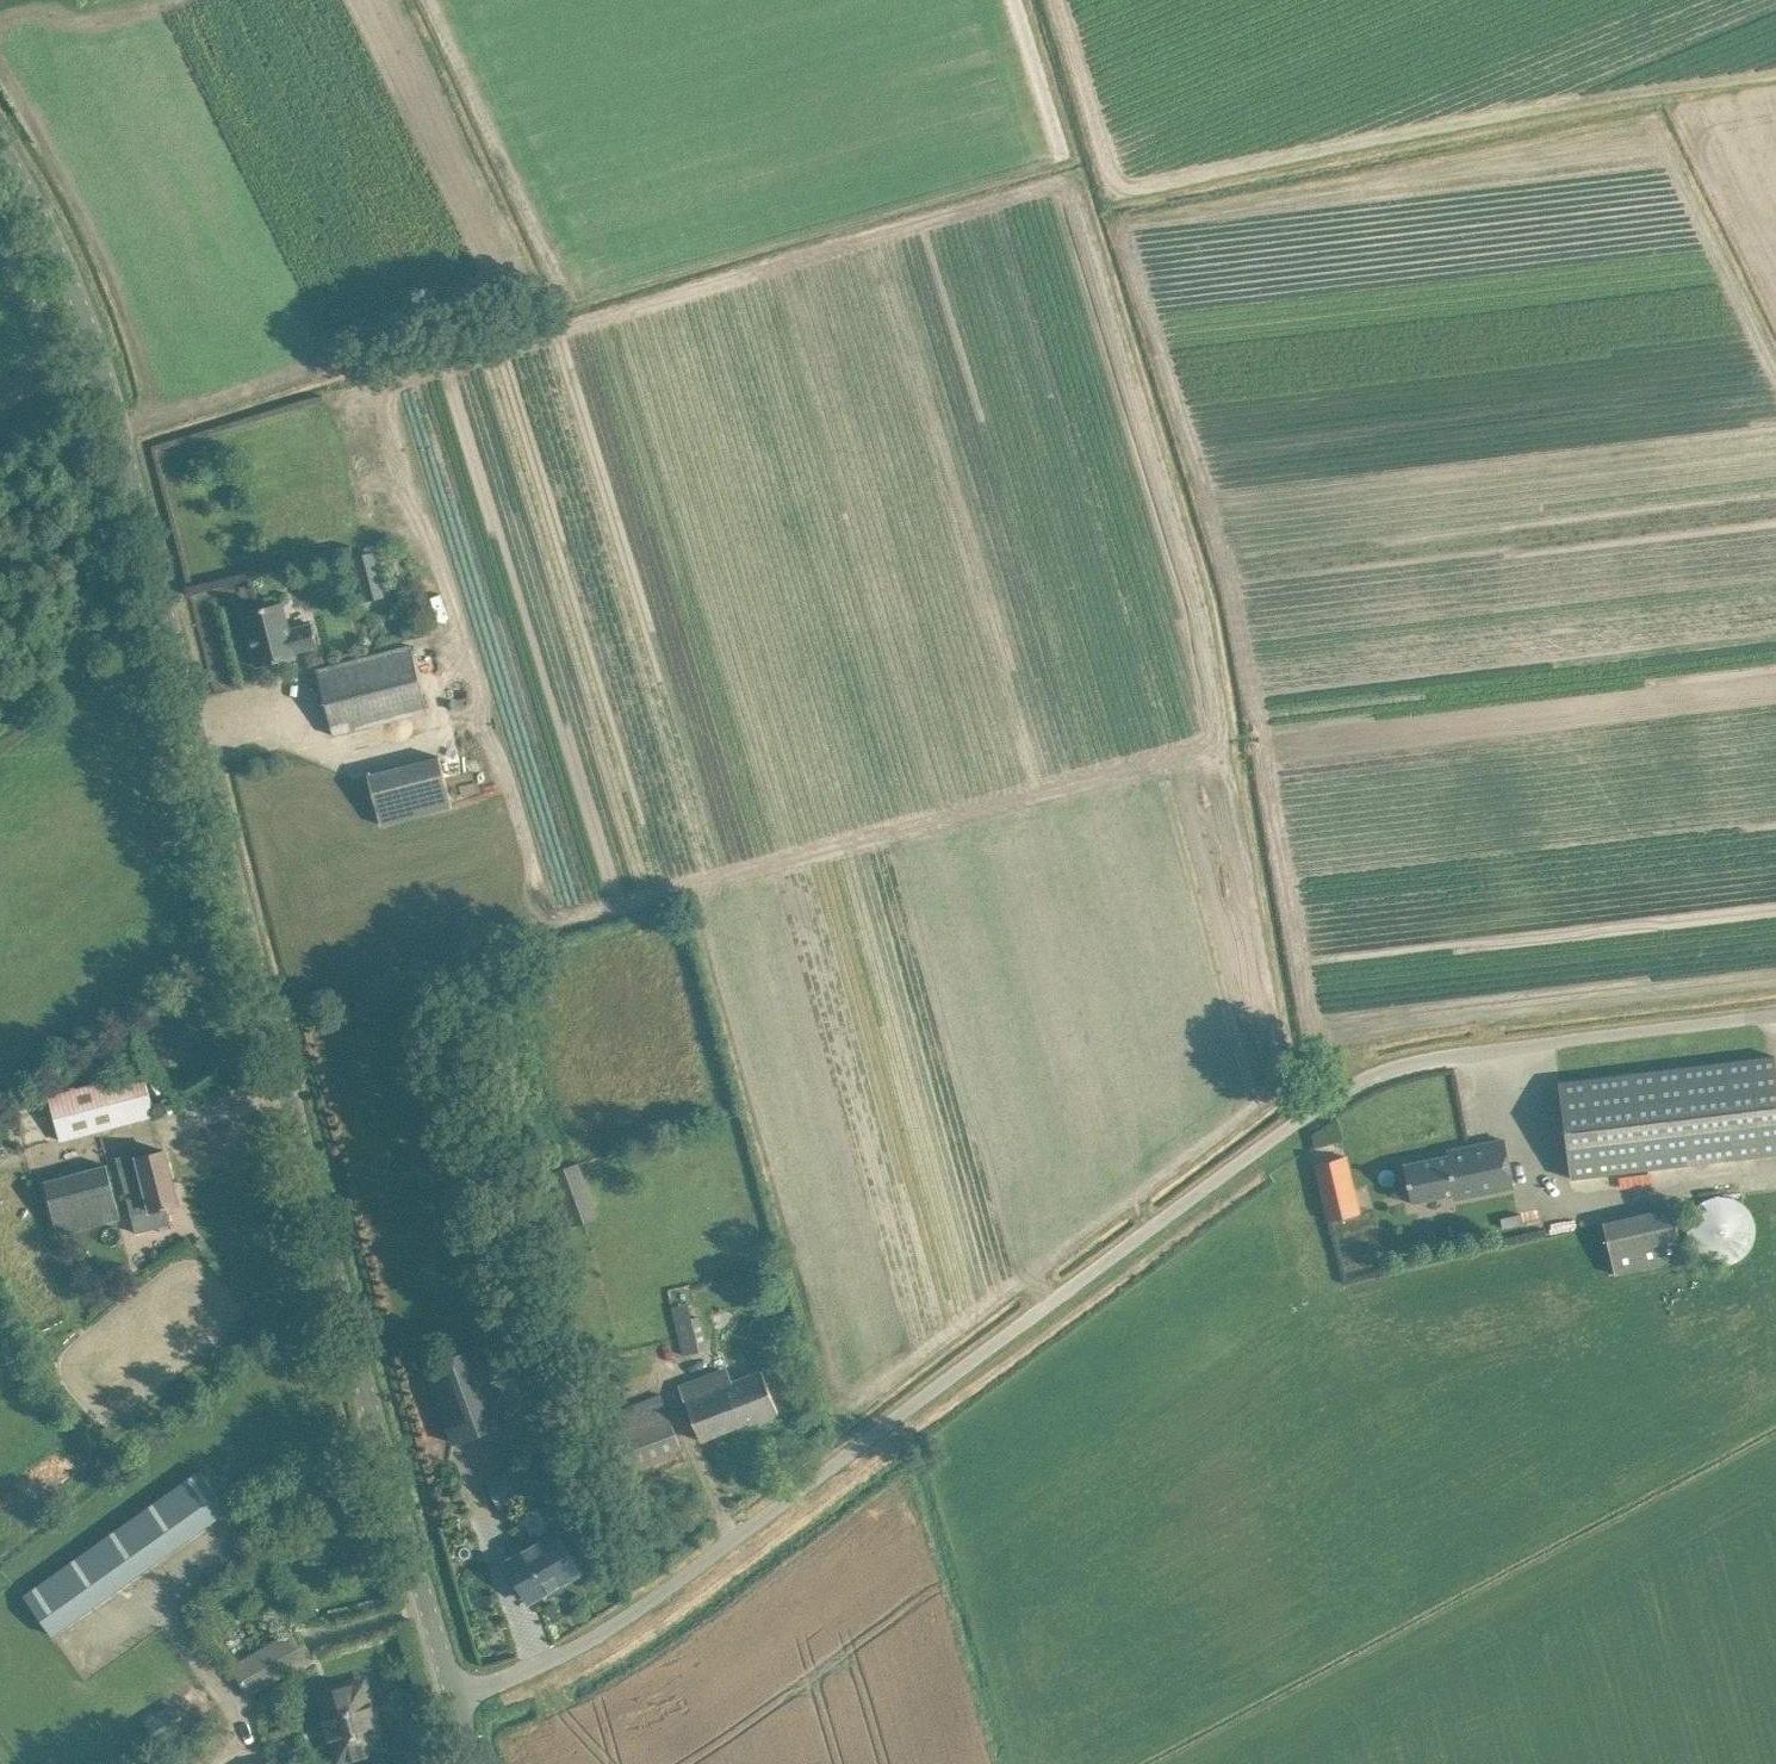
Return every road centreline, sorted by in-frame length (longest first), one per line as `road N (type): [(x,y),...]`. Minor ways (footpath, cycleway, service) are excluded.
road 1 (unclassified): [(474,1763),(321,1214),(83,294),(0,140)]

